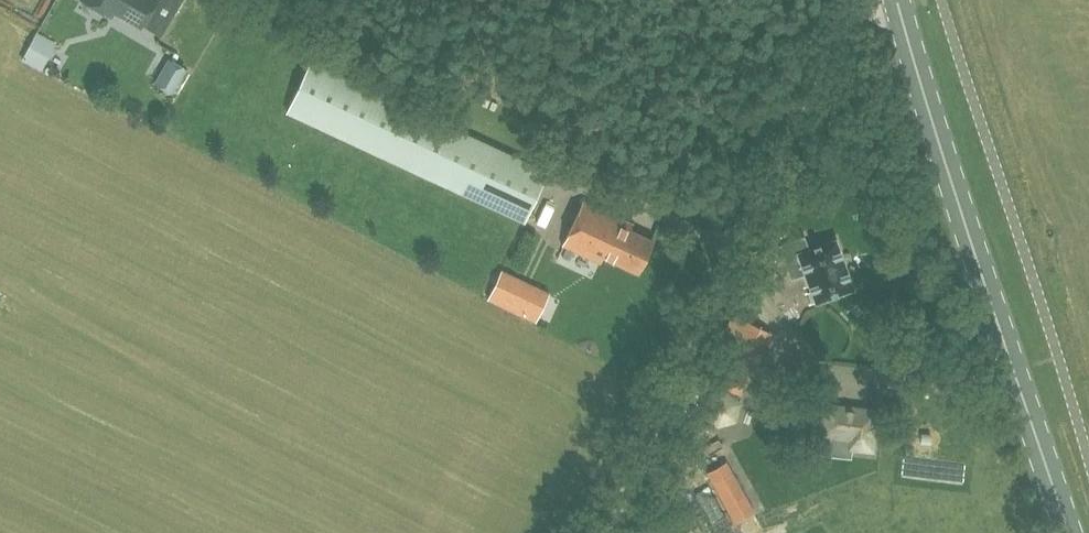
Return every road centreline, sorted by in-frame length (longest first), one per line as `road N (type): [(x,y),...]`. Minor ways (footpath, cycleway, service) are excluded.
road 1 (unclassified): [(879,0),(834,41),(609,532)]
road 2 (primary): [(1069,532),(897,0)]

